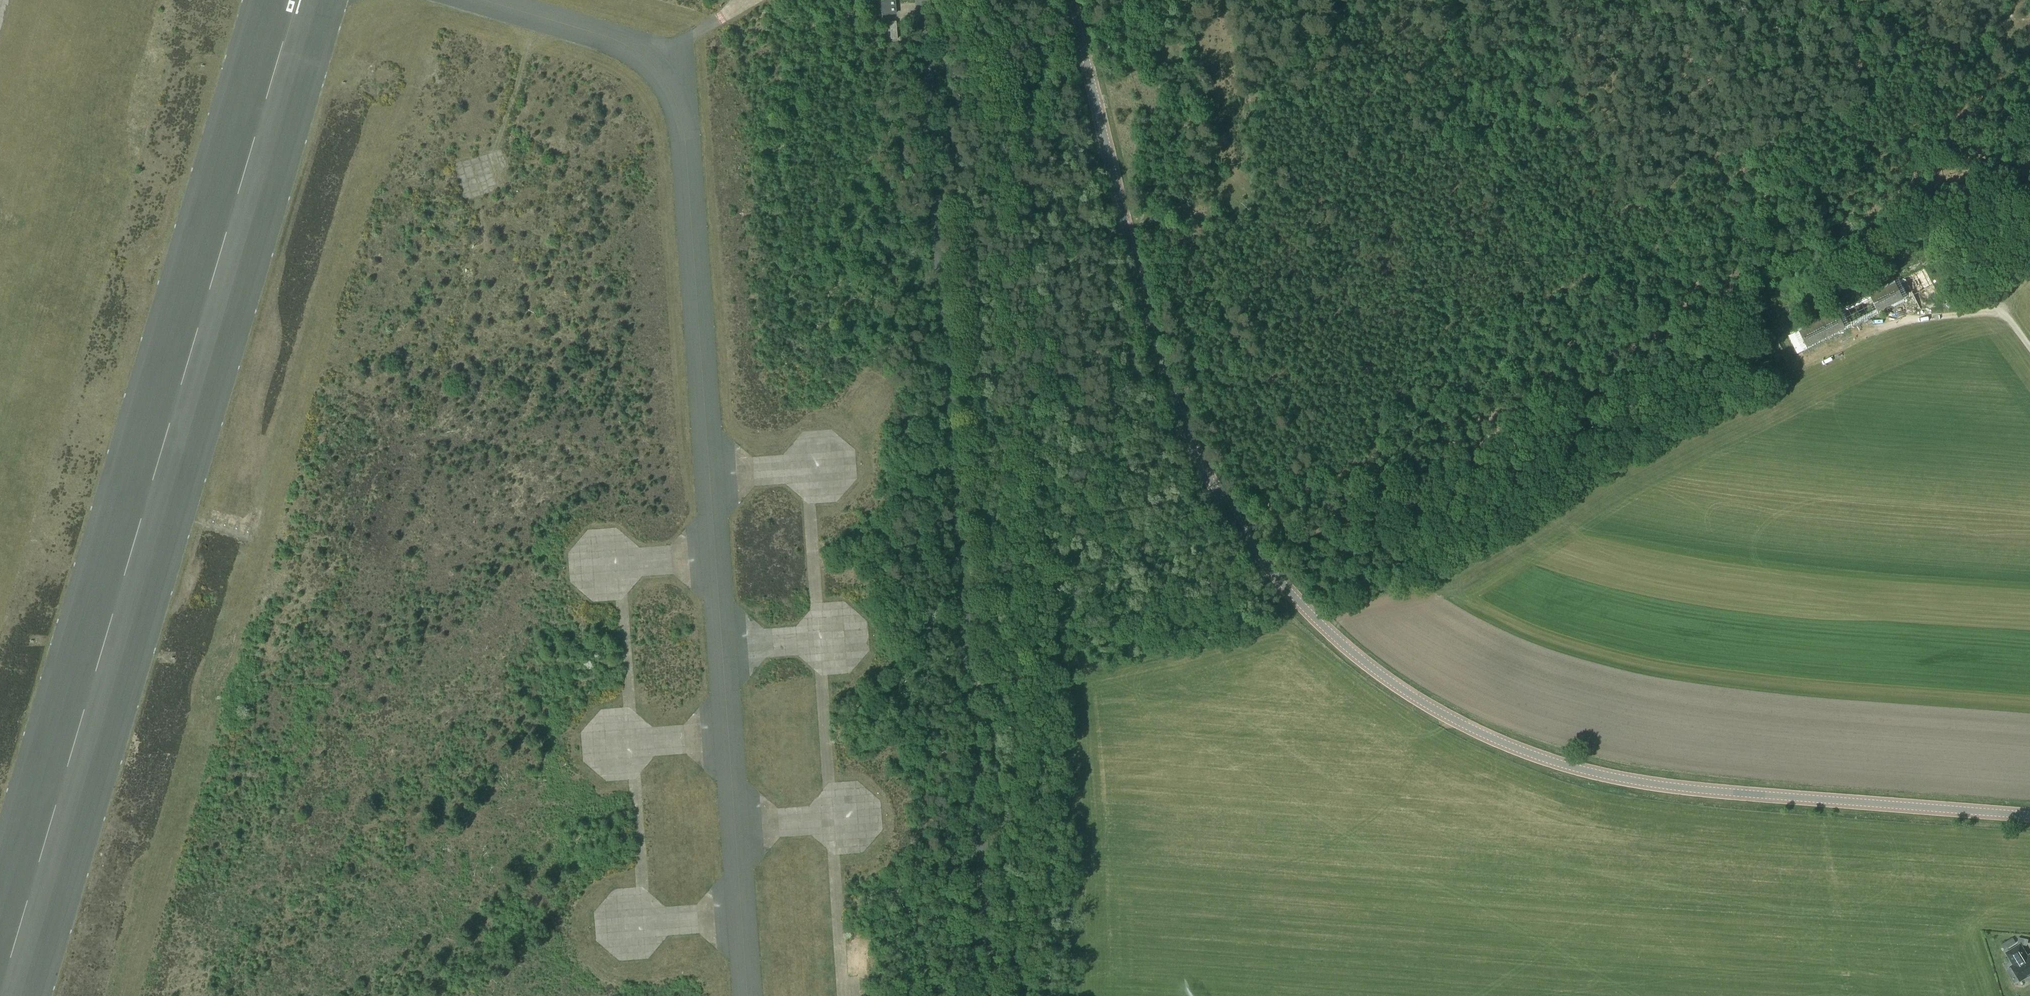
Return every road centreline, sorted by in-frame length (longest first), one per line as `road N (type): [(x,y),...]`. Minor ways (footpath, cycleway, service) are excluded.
road 1 (secondary): [(2029,816),(1606,776),(1469,728),(1417,700),(1353,650),(1305,608),(1249,536),(1215,486),(1173,390),(1073,0)]

